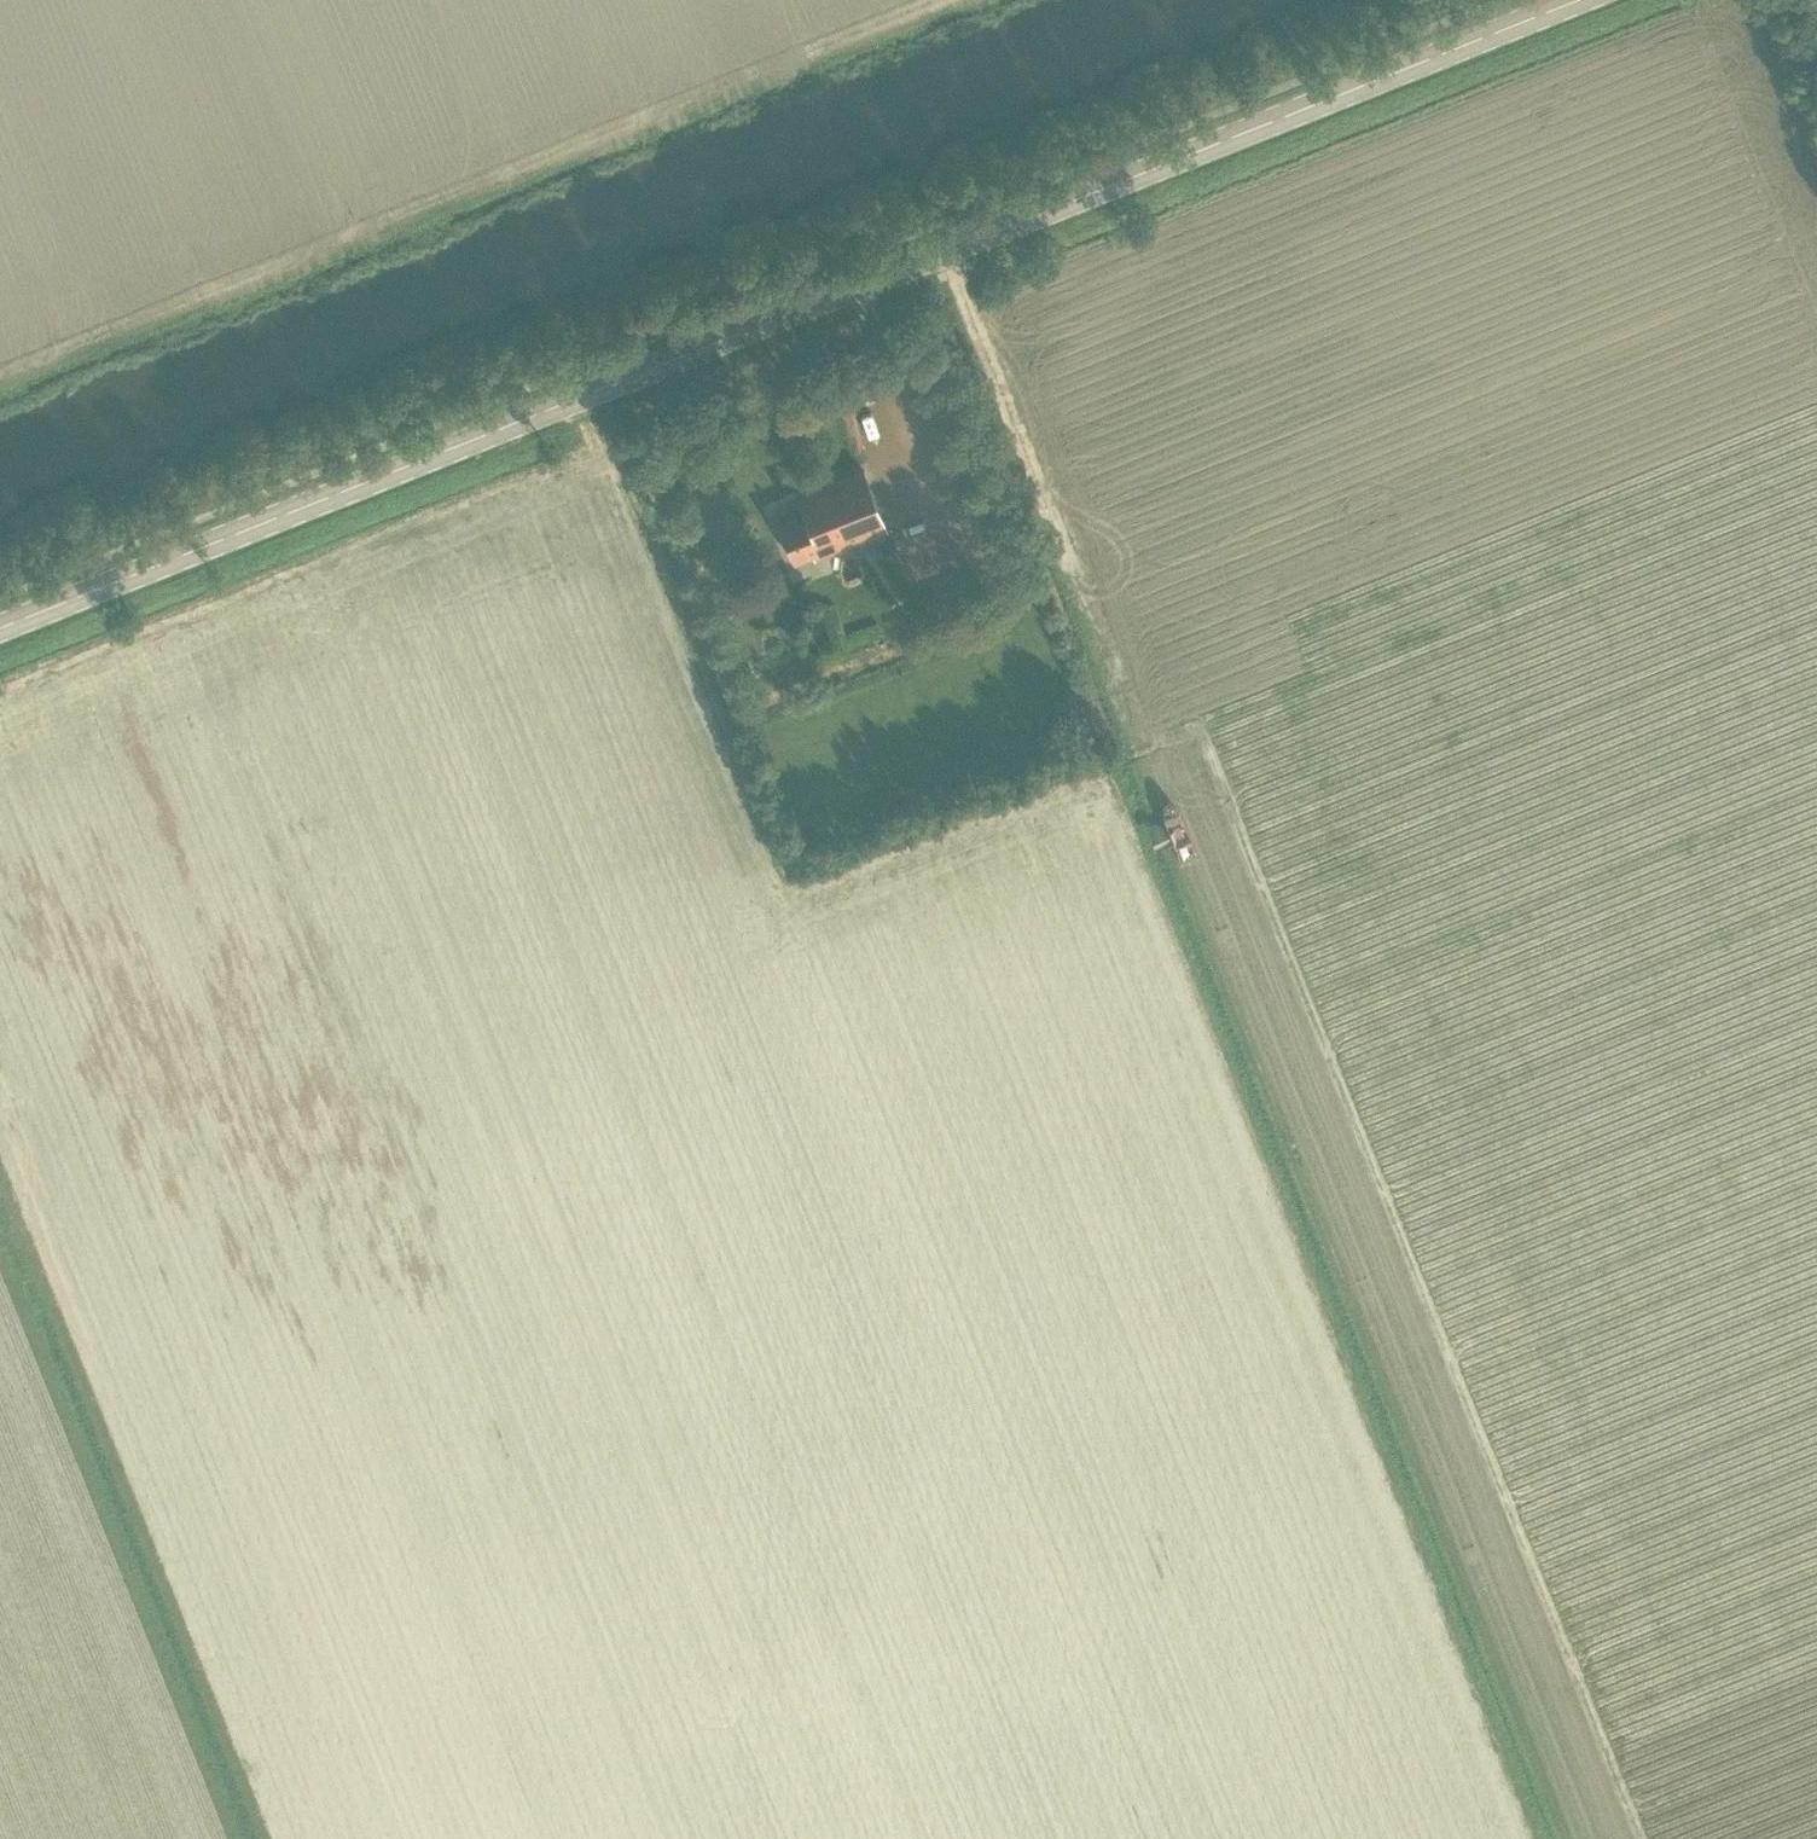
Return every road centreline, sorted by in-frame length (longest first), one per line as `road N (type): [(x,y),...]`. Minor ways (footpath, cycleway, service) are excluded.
road 1 (tertiary): [(1575,0),(0,627)]

